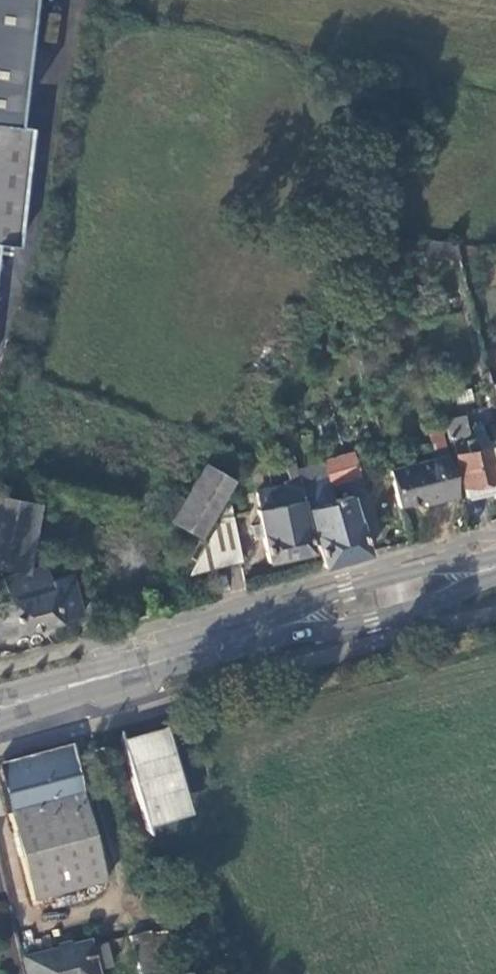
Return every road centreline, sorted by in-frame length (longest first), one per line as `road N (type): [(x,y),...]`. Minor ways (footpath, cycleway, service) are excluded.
road 1 (secondary): [(495,567),(0,713)]

